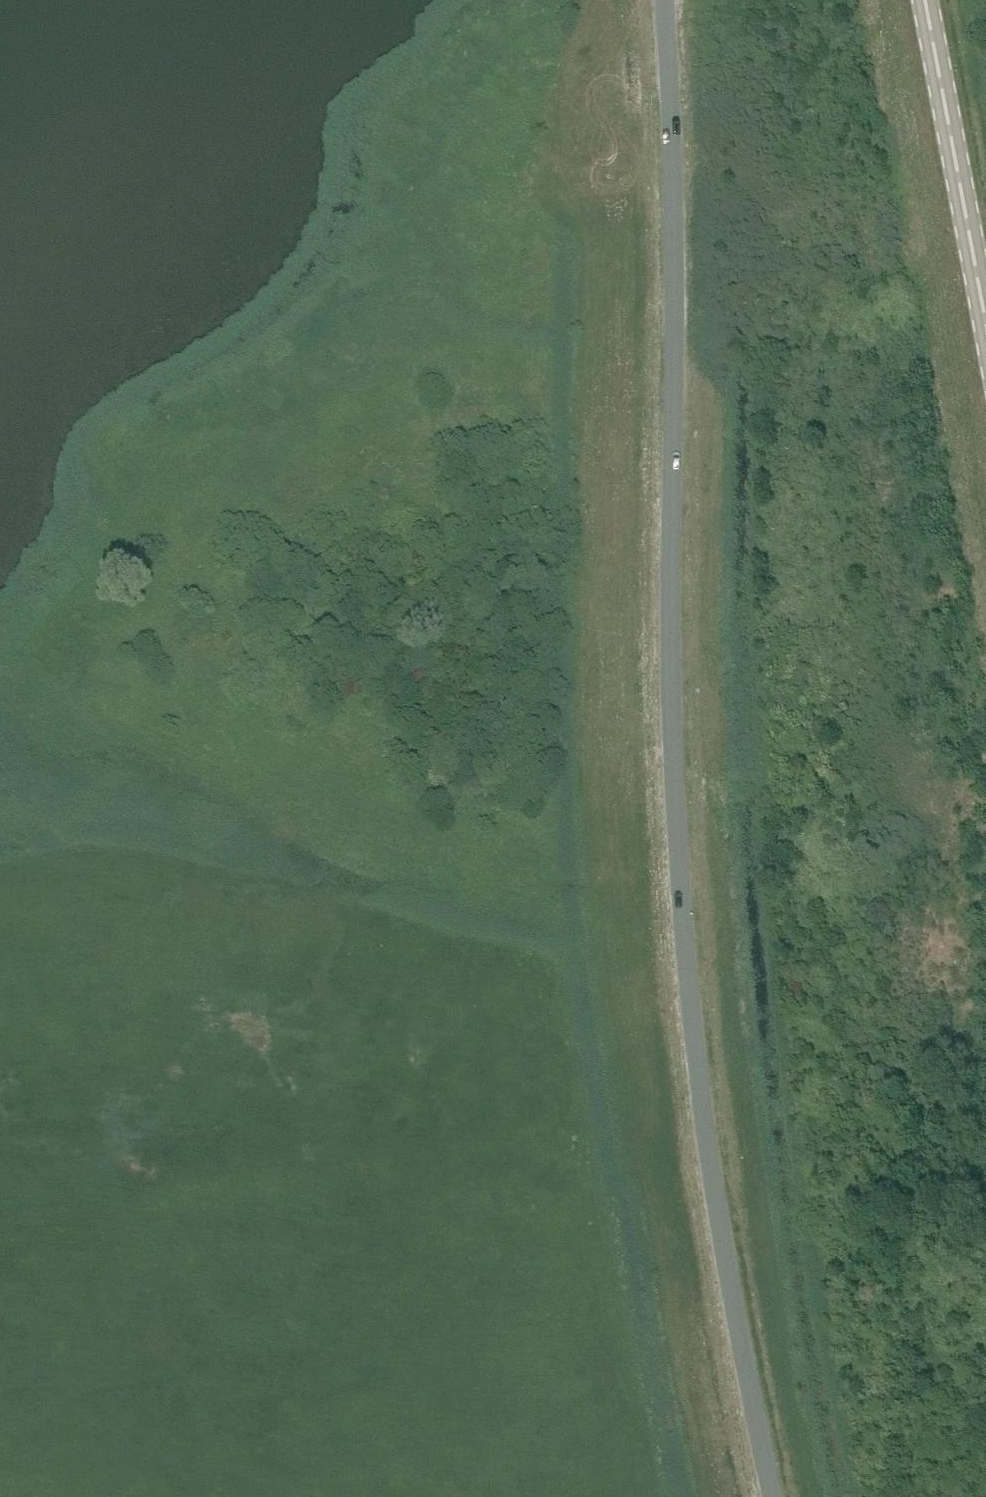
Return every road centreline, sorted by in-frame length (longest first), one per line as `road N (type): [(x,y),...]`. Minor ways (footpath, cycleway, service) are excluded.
road 1 (unclassified): [(773,1496),(693,1047),(682,903),(673,752),(674,332),(664,0)]
road 2 (primary): [(985,330),(925,0)]

